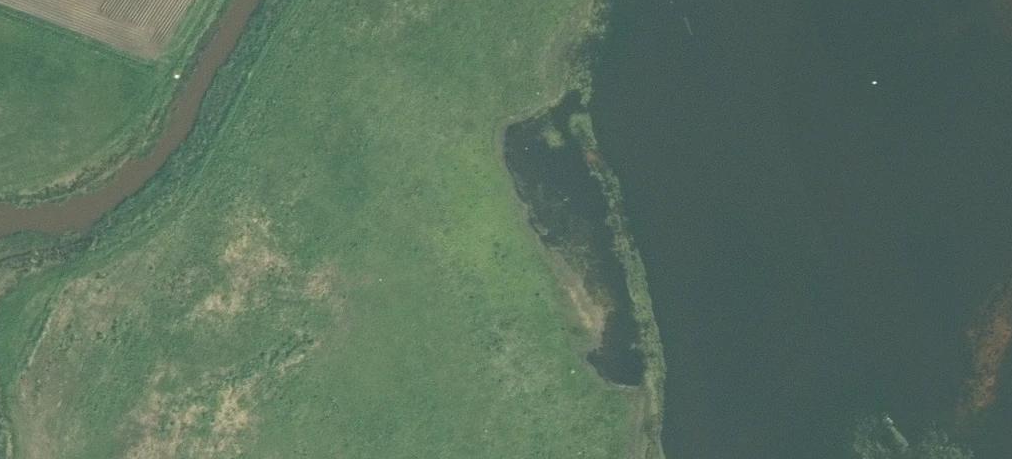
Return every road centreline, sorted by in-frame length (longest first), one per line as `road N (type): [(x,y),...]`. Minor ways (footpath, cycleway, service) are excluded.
road 1 (track): [(29,458),(7,343),(15,323),(42,285),(111,262),(177,216),(302,0)]

